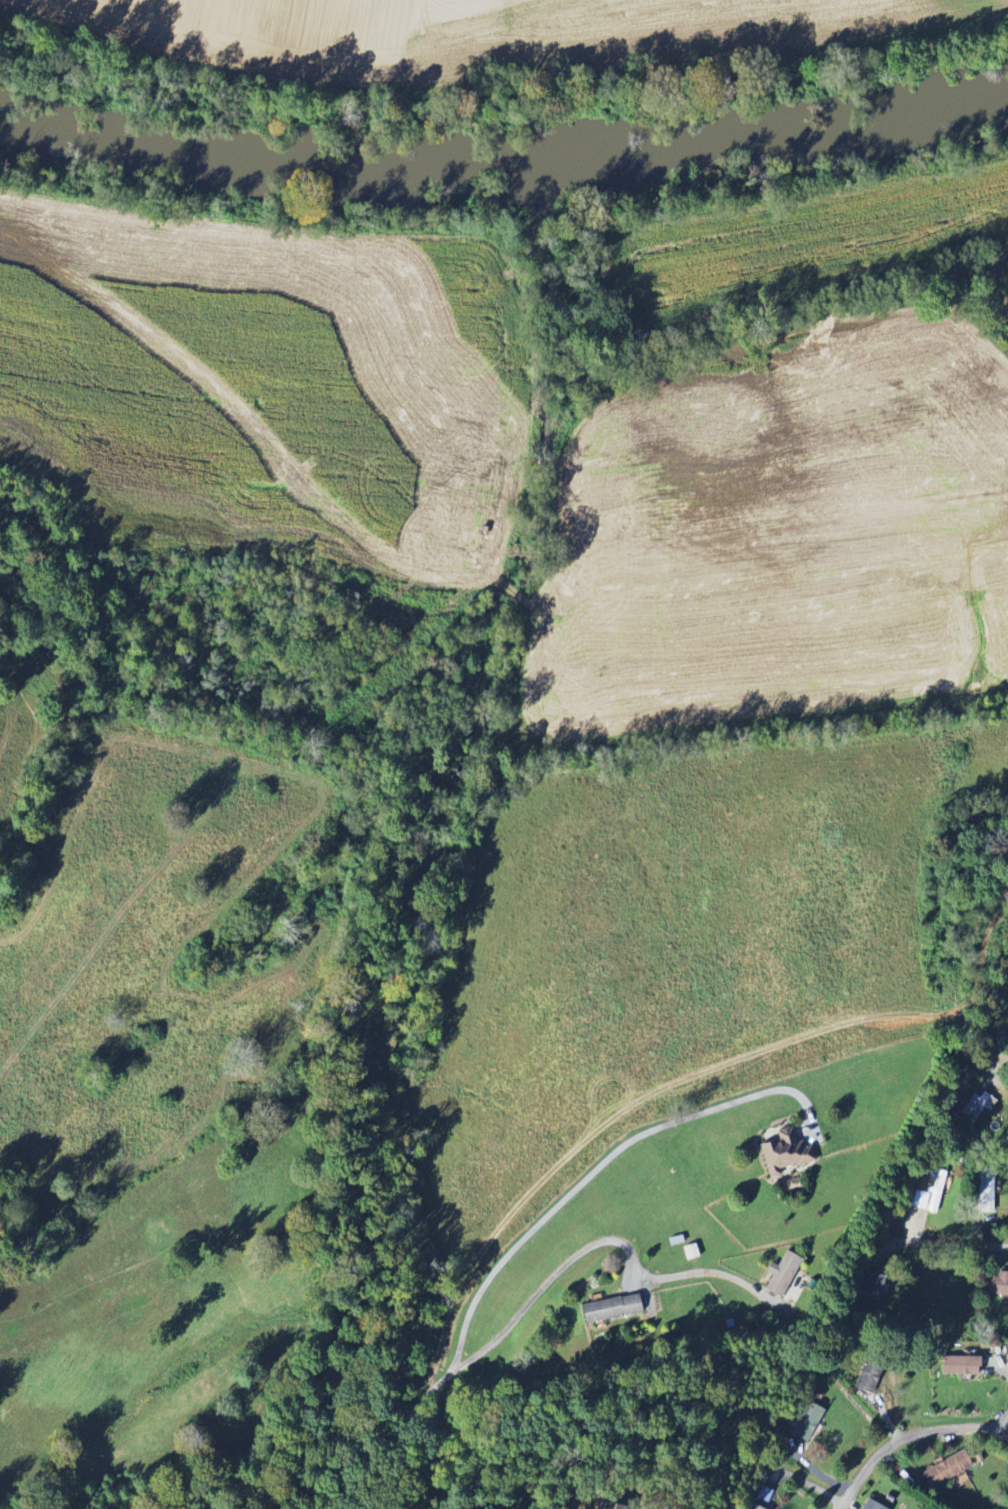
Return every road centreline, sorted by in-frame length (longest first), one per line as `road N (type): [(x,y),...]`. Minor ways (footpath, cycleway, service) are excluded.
road 1 (residential): [(395,1508),(405,1446),(423,1403),(598,1245),(626,1247),(648,1277),(723,1271),(758,1291)]
road 2 (residential): [(839,1508),(870,1463),(903,1439),(1007,1428)]

